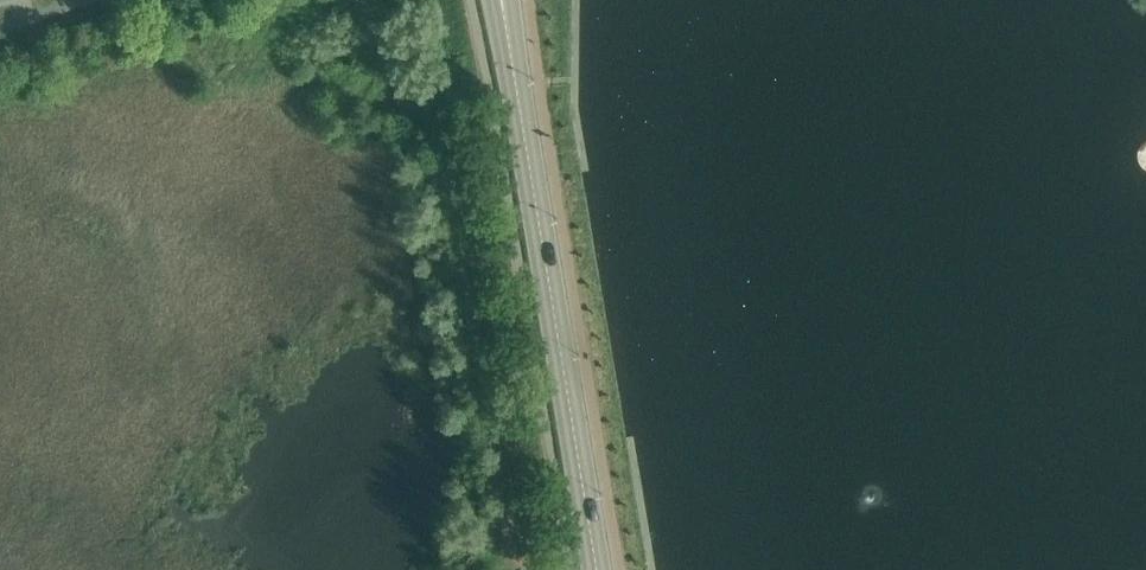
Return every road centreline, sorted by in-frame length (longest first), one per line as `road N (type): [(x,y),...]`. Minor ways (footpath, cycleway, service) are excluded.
road 1 (secondary): [(597,569),(501,0)]

